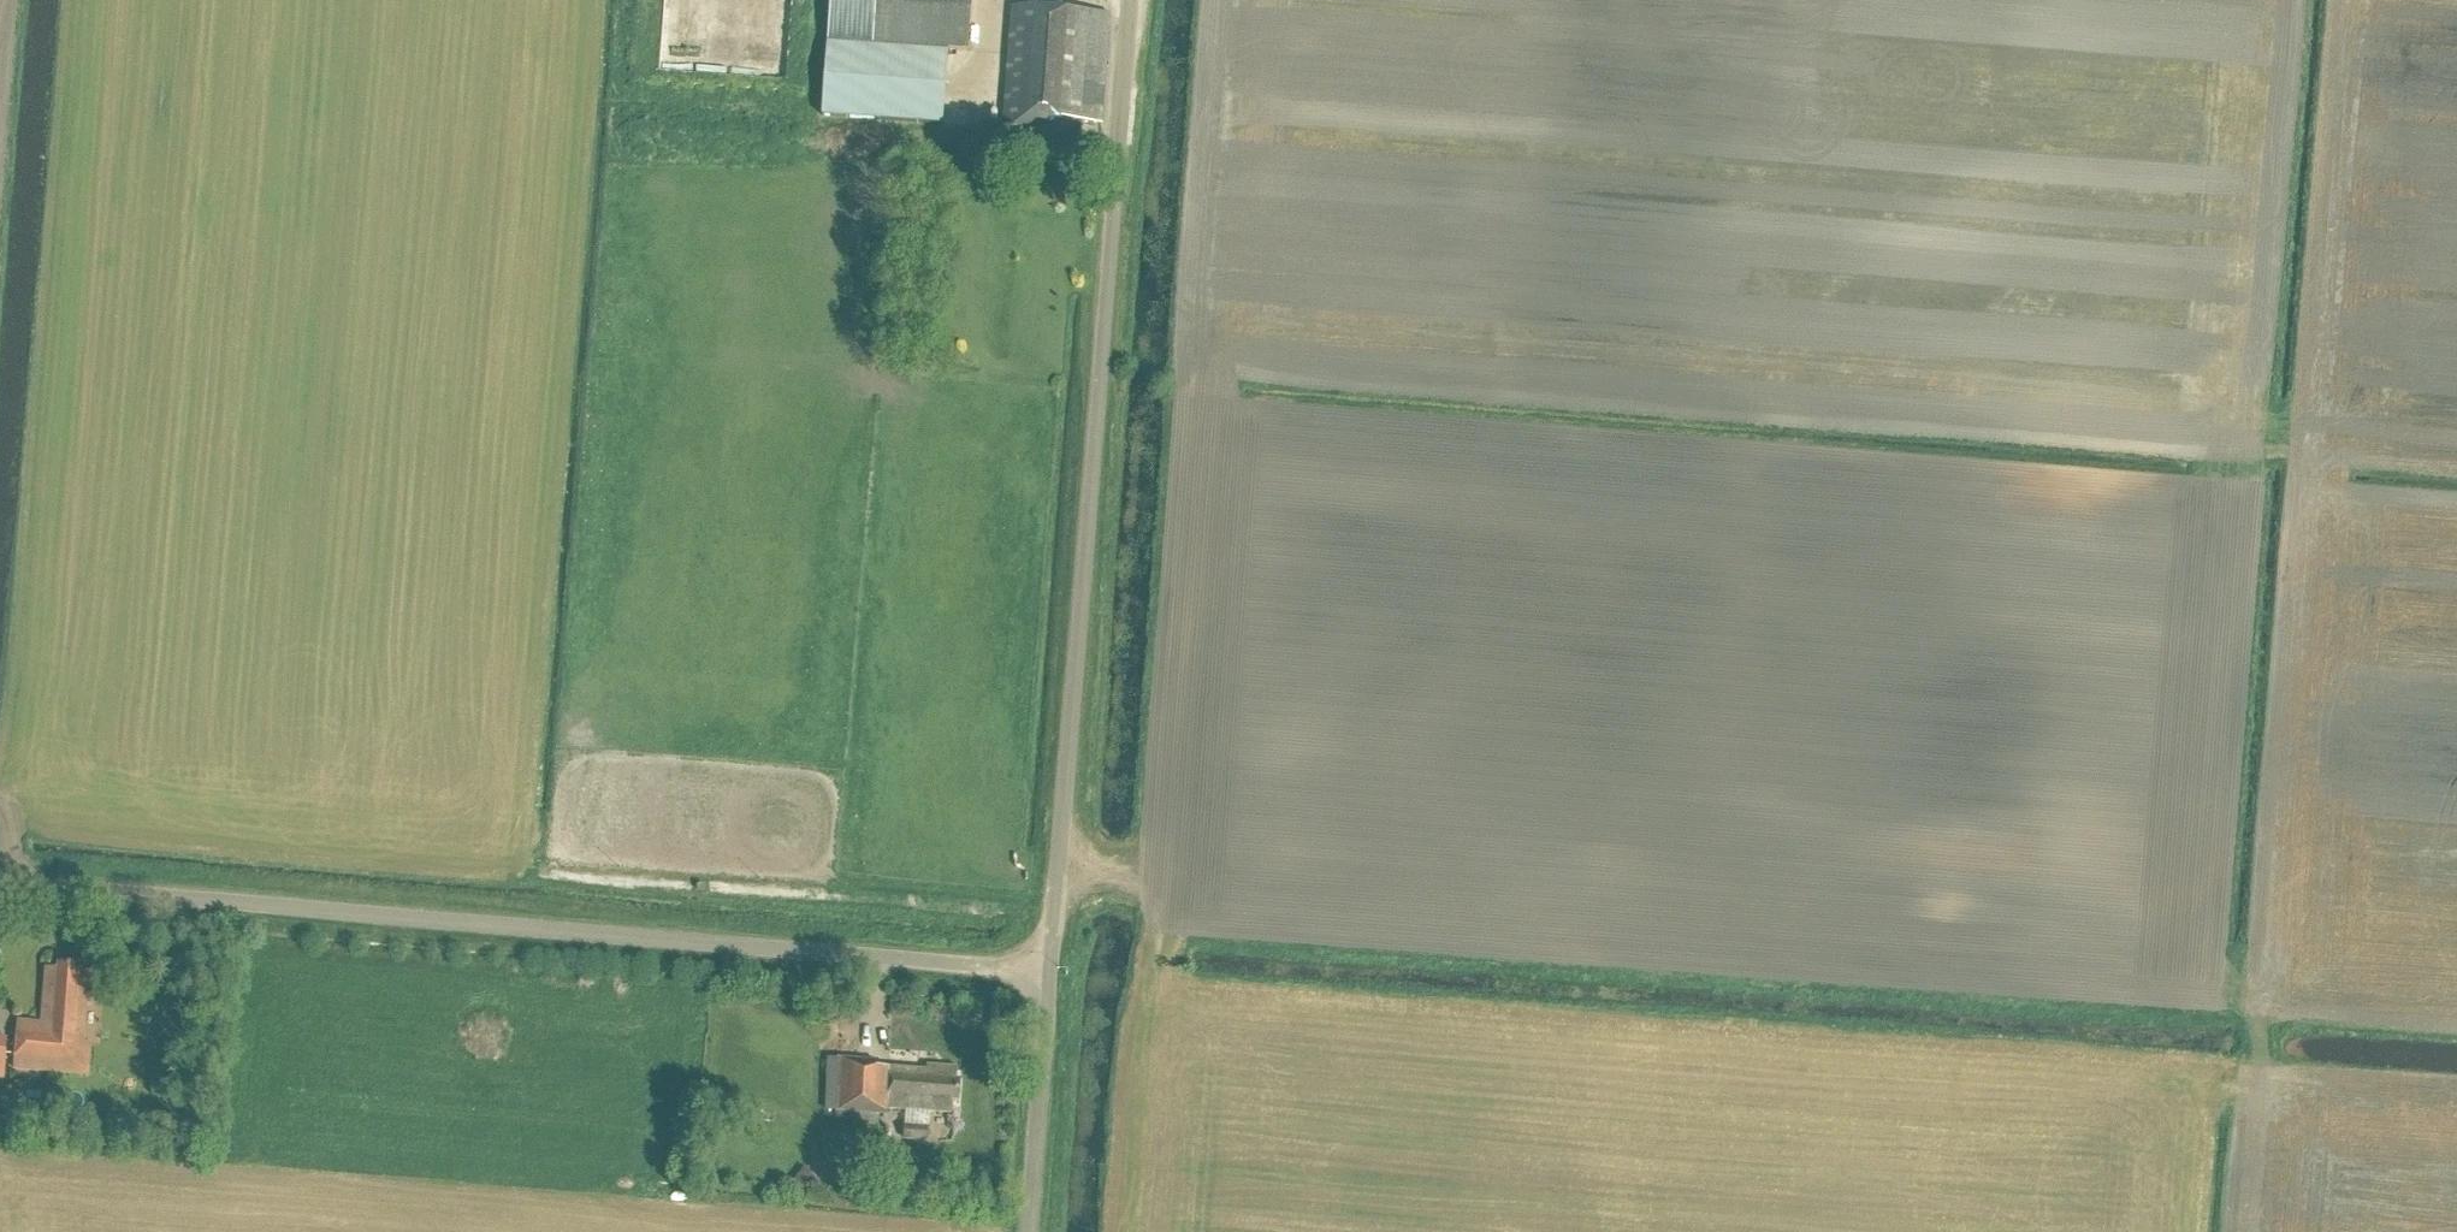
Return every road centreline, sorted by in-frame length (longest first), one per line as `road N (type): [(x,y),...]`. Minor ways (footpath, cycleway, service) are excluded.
road 1 (unclassified): [(1047,970),(0,883)]
road 2 (unclassified): [(1047,970),(1126,0)]
road 3 (unclassified): [(1027,1231),(1047,970)]

